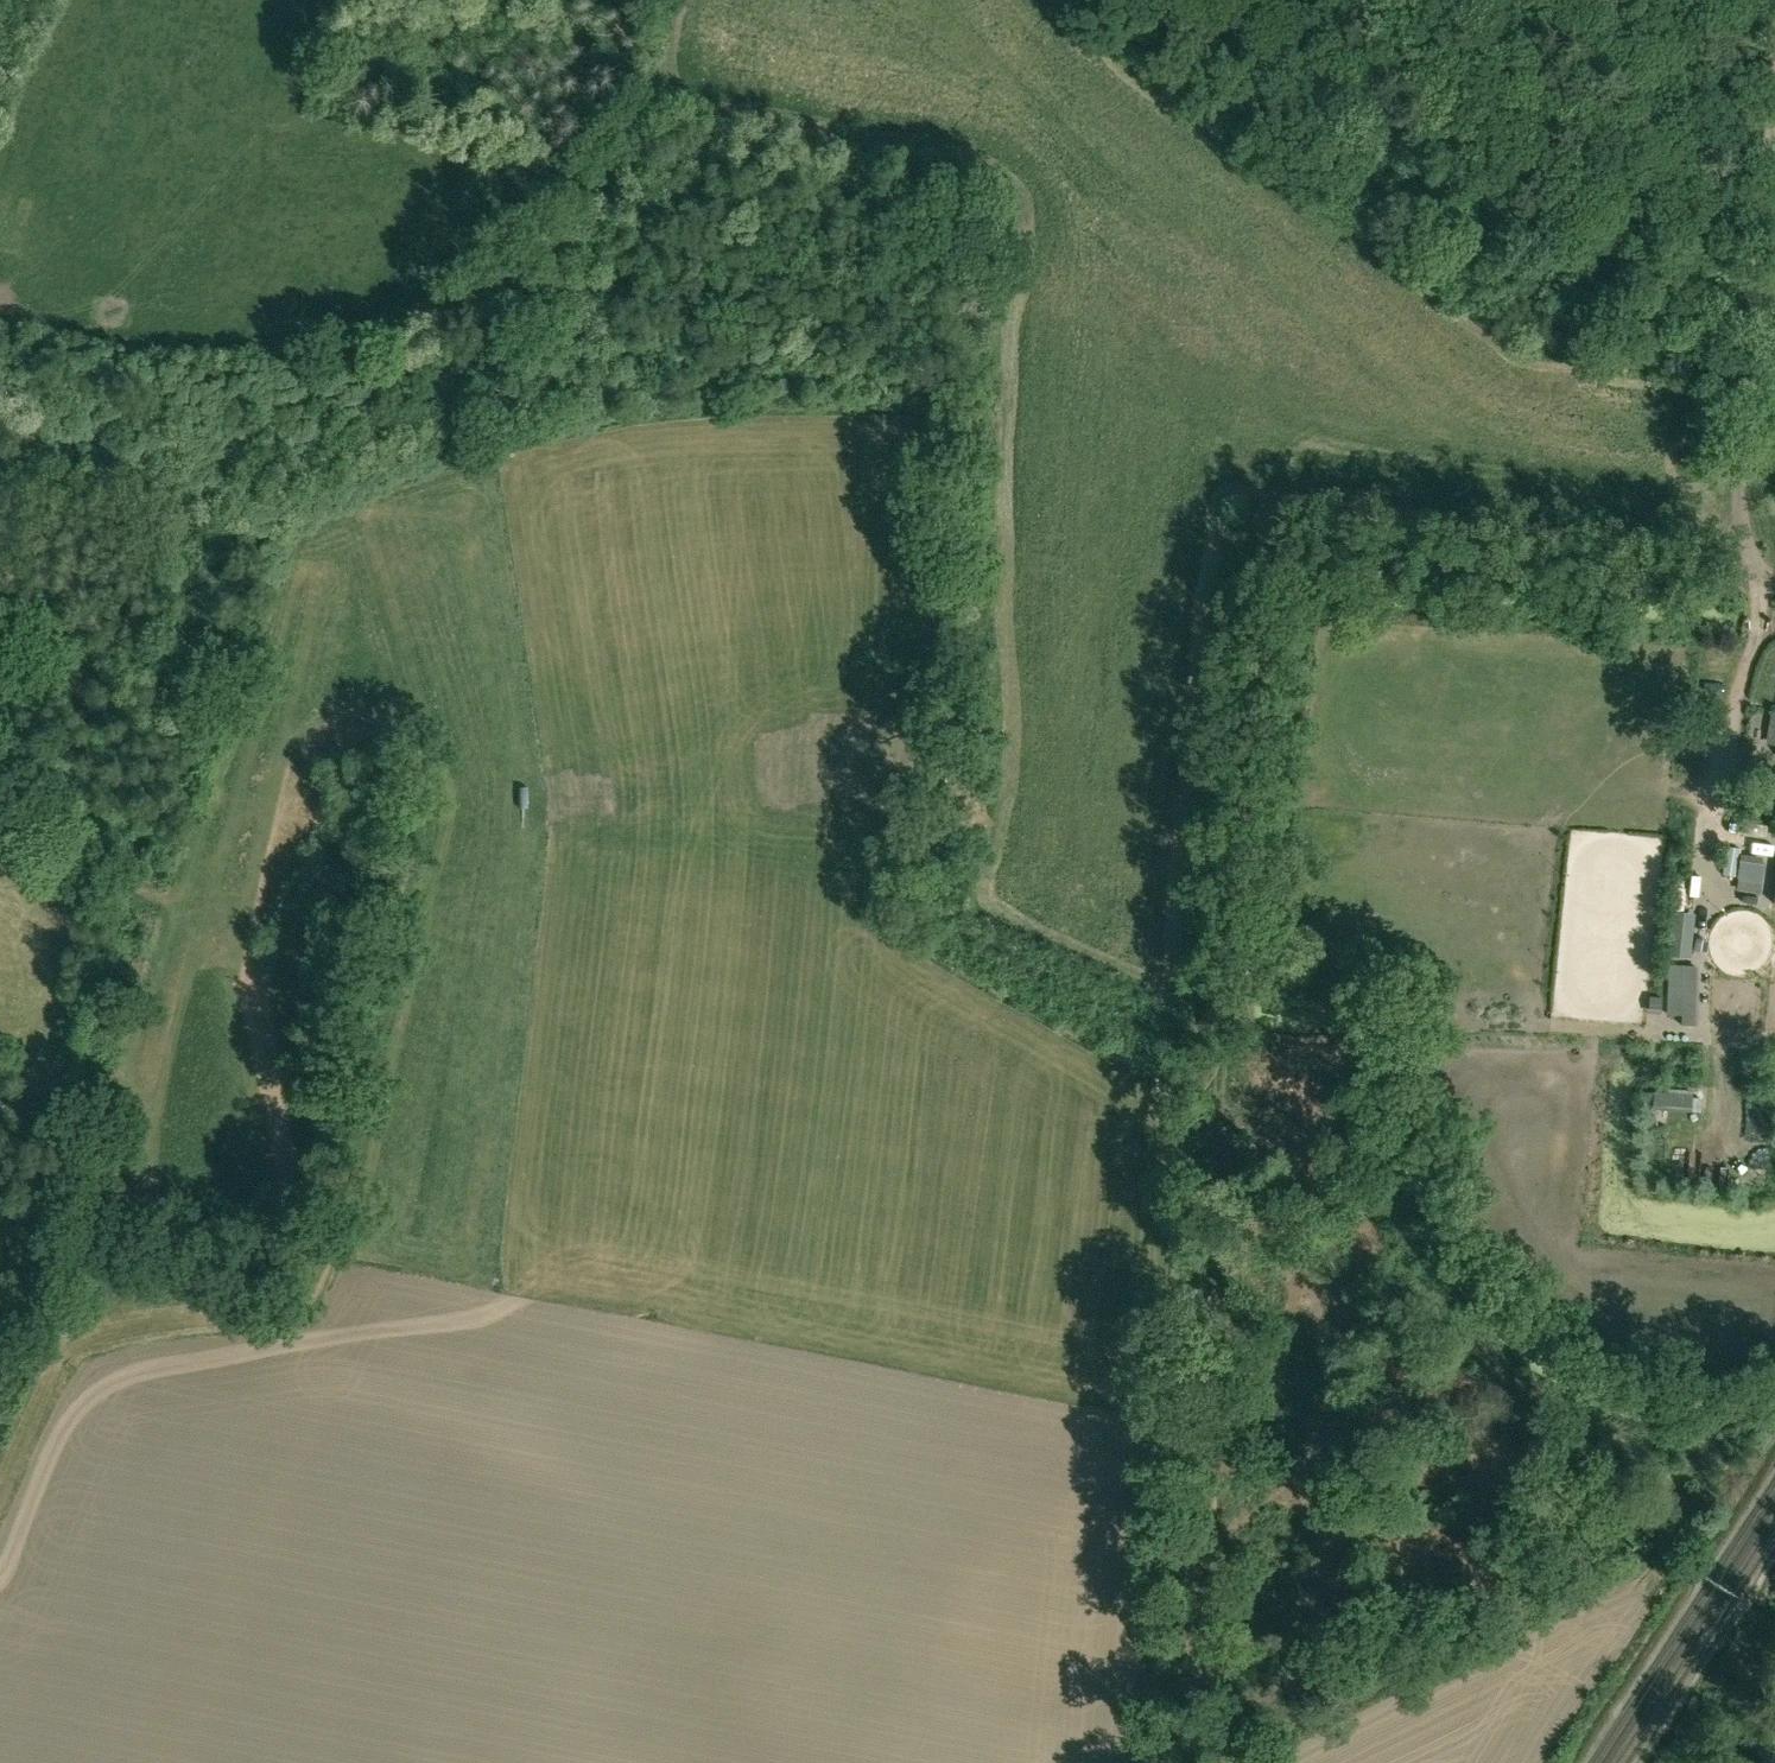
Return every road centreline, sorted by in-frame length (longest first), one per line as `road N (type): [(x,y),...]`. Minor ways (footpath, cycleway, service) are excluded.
road 1 (track): [(1774,136),(1738,477),(1744,546),(1763,589)]

